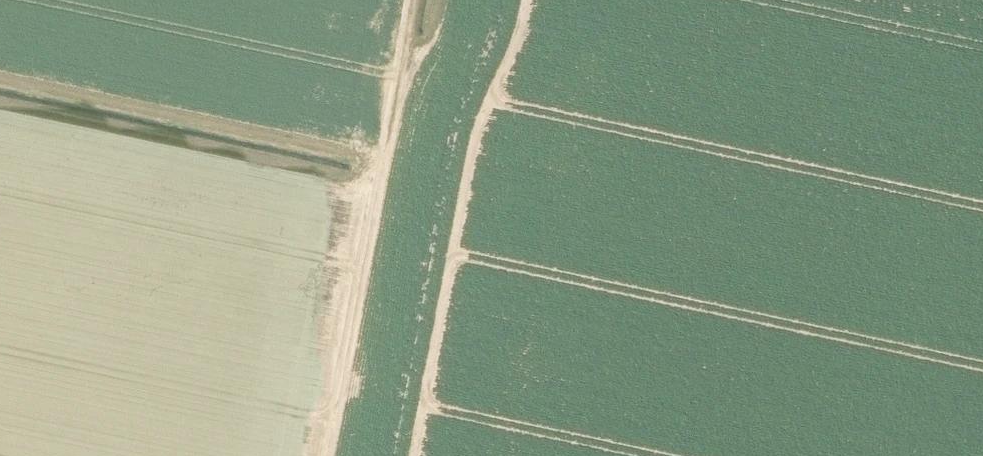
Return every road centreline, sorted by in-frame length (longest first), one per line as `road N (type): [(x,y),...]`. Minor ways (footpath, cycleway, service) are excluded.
road 1 (track): [(327,455),(411,0)]

